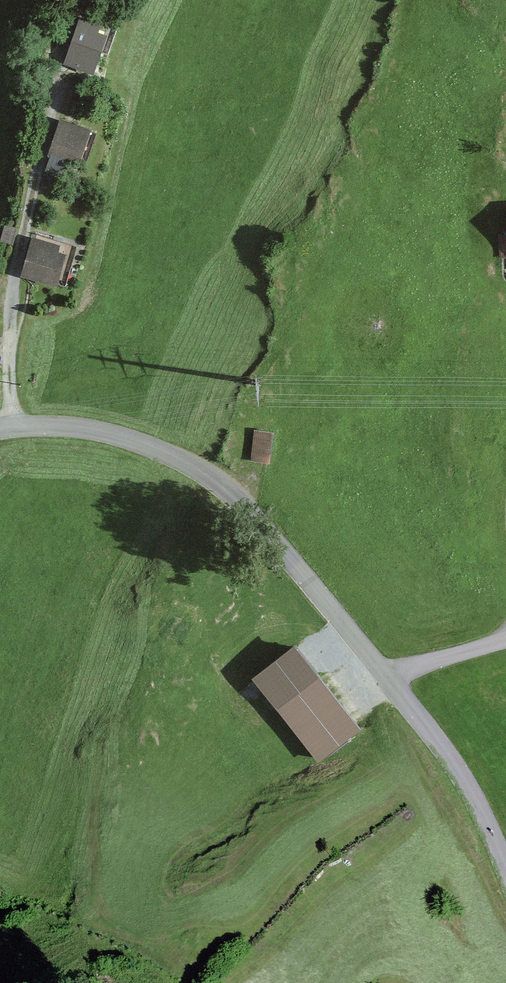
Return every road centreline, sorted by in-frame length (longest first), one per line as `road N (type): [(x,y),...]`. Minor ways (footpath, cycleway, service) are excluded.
road 1 (unclassified): [(0,429),(103,430),(185,463),(249,517),(429,733),(476,798),(505,872)]
road 2 (track): [(62,98),(13,299),(12,426)]
road 3 (track): [(383,678),(505,642)]

